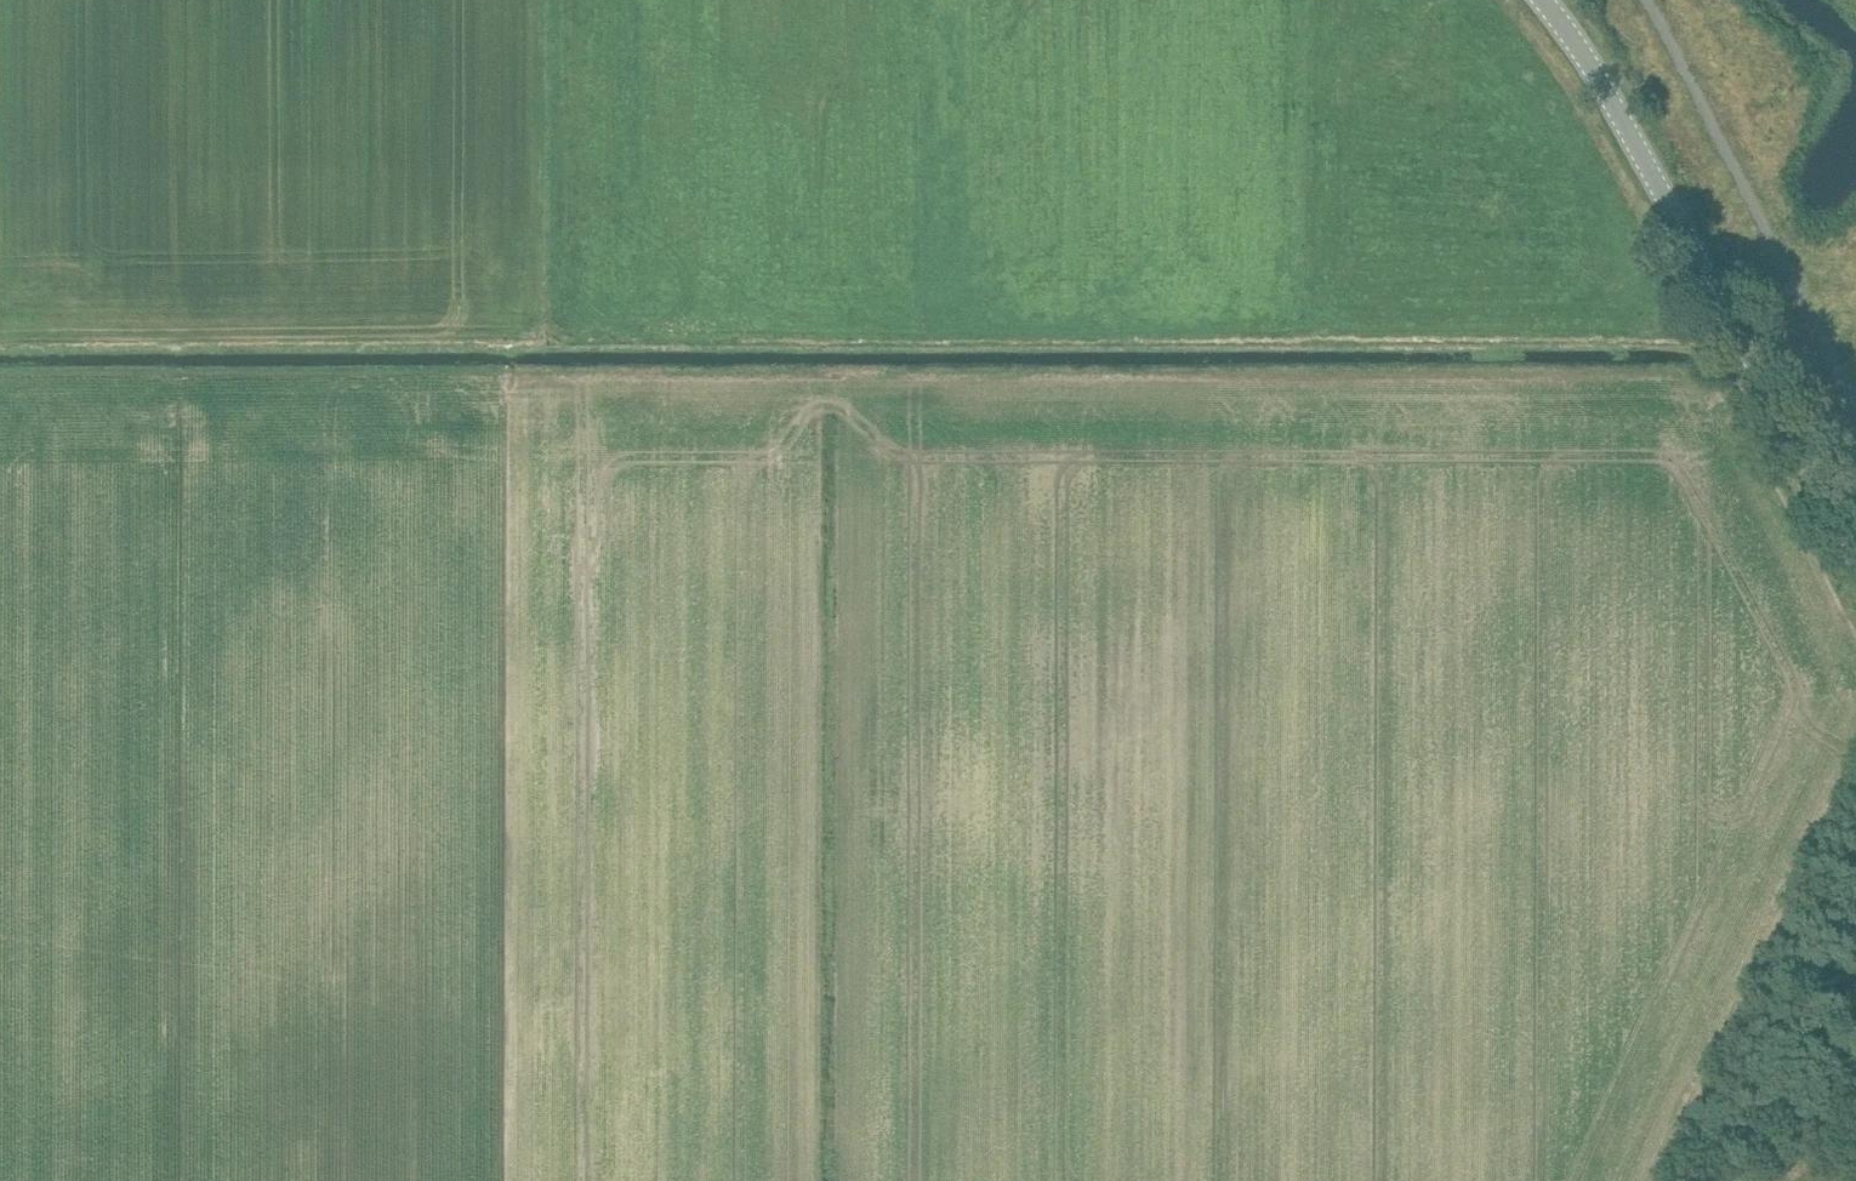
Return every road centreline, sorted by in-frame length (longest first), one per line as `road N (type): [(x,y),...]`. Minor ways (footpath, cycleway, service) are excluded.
road 1 (secondary): [(1855,548),(1590,63),(1543,0)]

